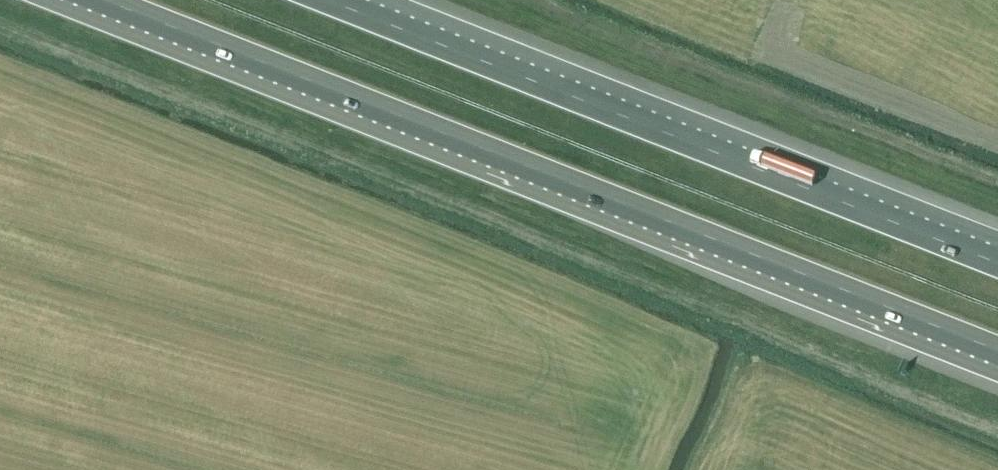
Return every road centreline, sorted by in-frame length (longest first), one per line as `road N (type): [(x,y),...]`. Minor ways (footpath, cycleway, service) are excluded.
road 1 (motorway): [(105,0),(997,351)]
road 2 (motorway): [(997,261),(319,0)]

